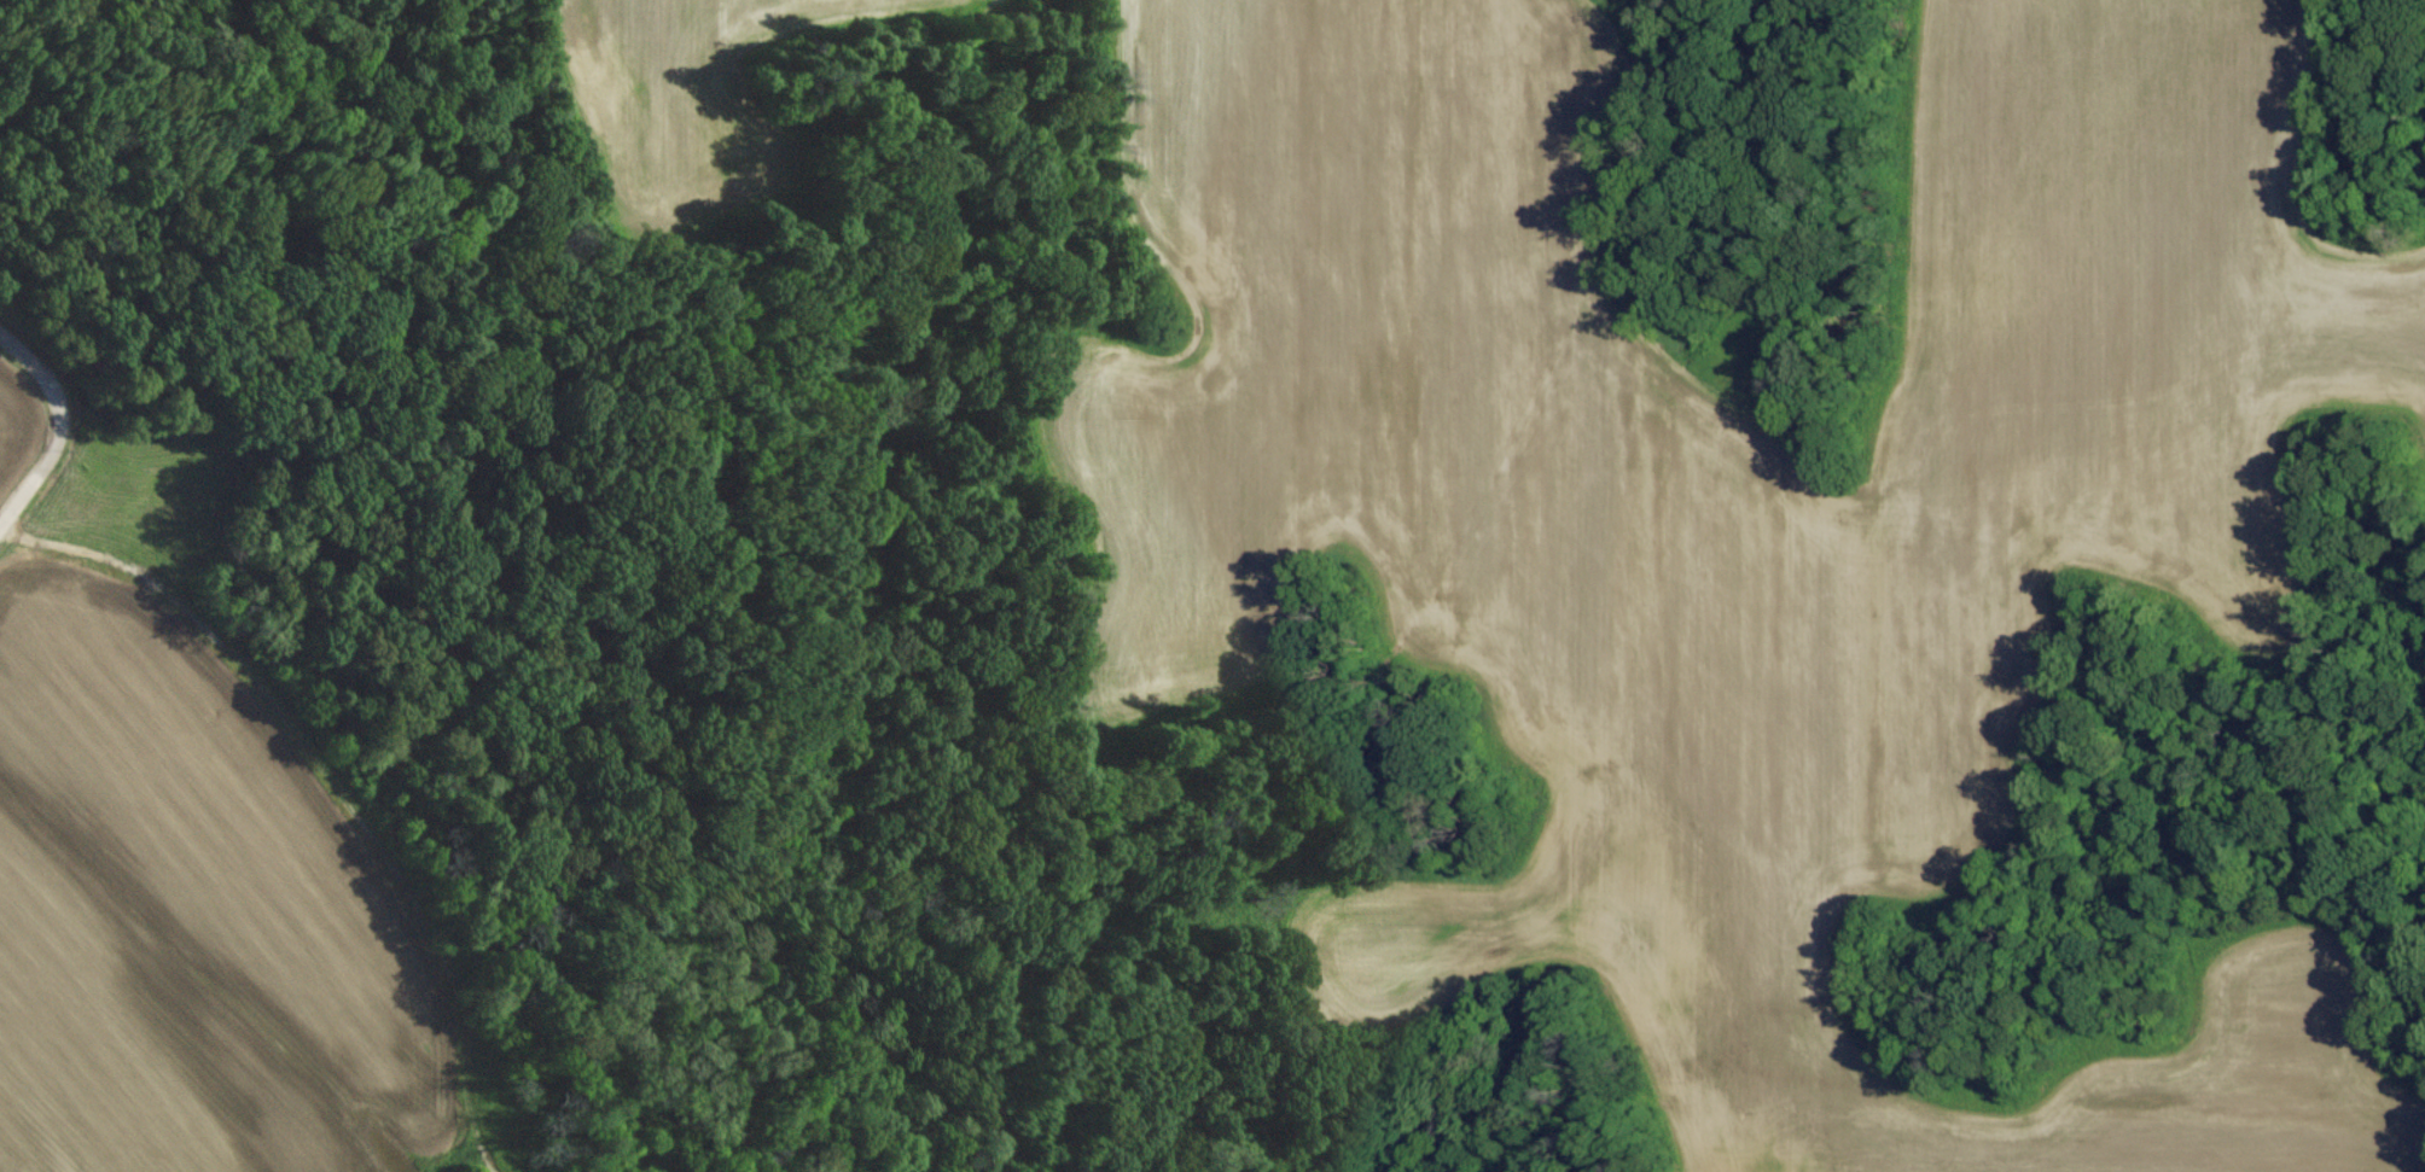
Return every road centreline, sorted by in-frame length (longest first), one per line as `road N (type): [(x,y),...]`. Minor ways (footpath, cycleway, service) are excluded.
road 1 (residential): [(40,473),(66,424),(51,379),(0,333)]

